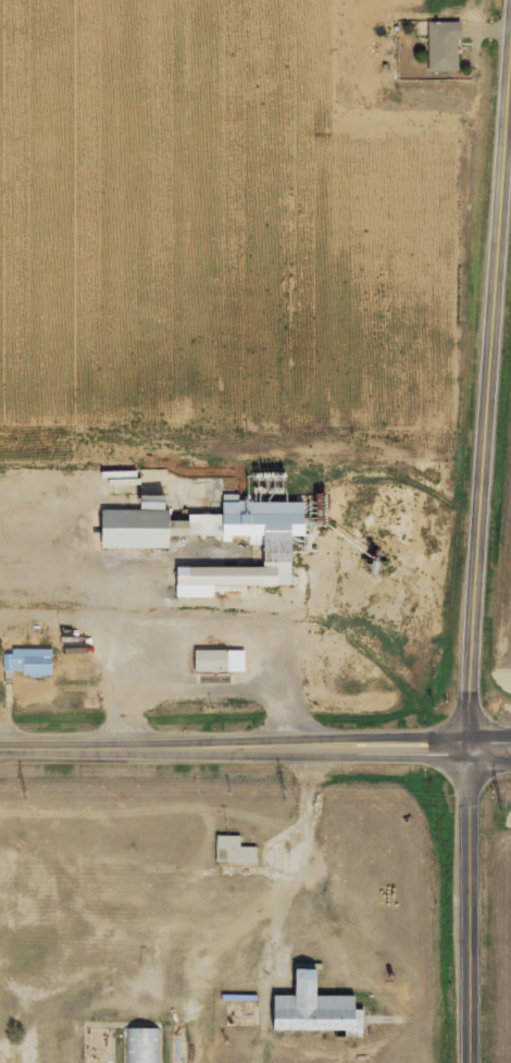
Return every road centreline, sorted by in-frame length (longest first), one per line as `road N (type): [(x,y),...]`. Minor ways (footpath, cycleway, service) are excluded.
road 1 (tertiary): [(510,156),(475,753),(487,1062)]
road 2 (secondary): [(0,749),(510,753)]

